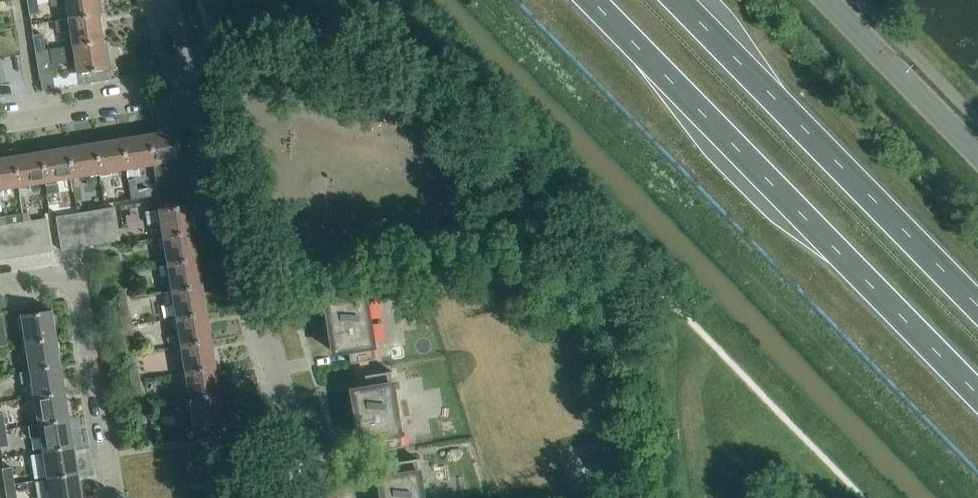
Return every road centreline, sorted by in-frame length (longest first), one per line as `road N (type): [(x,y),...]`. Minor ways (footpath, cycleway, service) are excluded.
road 1 (trunk): [(590,0),(977,398)]
road 2 (trunk): [(977,305),(677,0)]
road 3 (unclassified): [(194,89),(321,497)]
road 4 (residential): [(0,284),(77,272),(114,497)]
road 5 (tertiary): [(977,167),(820,0)]
road 6 (residential): [(0,123),(194,89)]

